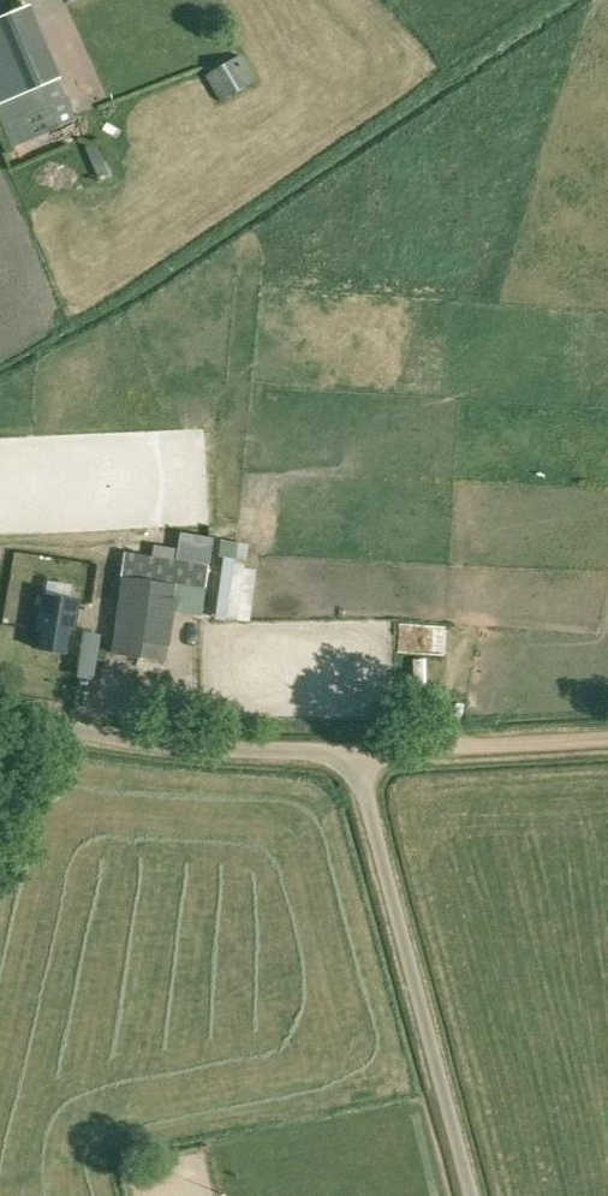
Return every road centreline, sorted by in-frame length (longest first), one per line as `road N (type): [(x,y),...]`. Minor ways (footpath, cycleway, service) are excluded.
road 1 (unclassified): [(478,1195),(364,752),(177,750),(0,718)]
road 2 (track): [(364,752),(607,739)]

